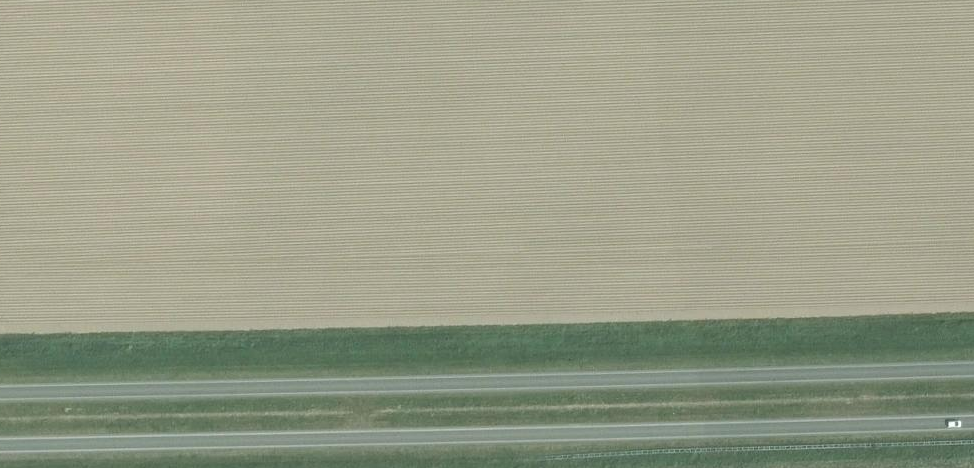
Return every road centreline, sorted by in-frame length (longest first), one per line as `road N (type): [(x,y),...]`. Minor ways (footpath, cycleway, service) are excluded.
road 1 (trunk): [(0,444),(973,419)]
road 2 (trunk): [(973,369),(0,392)]

